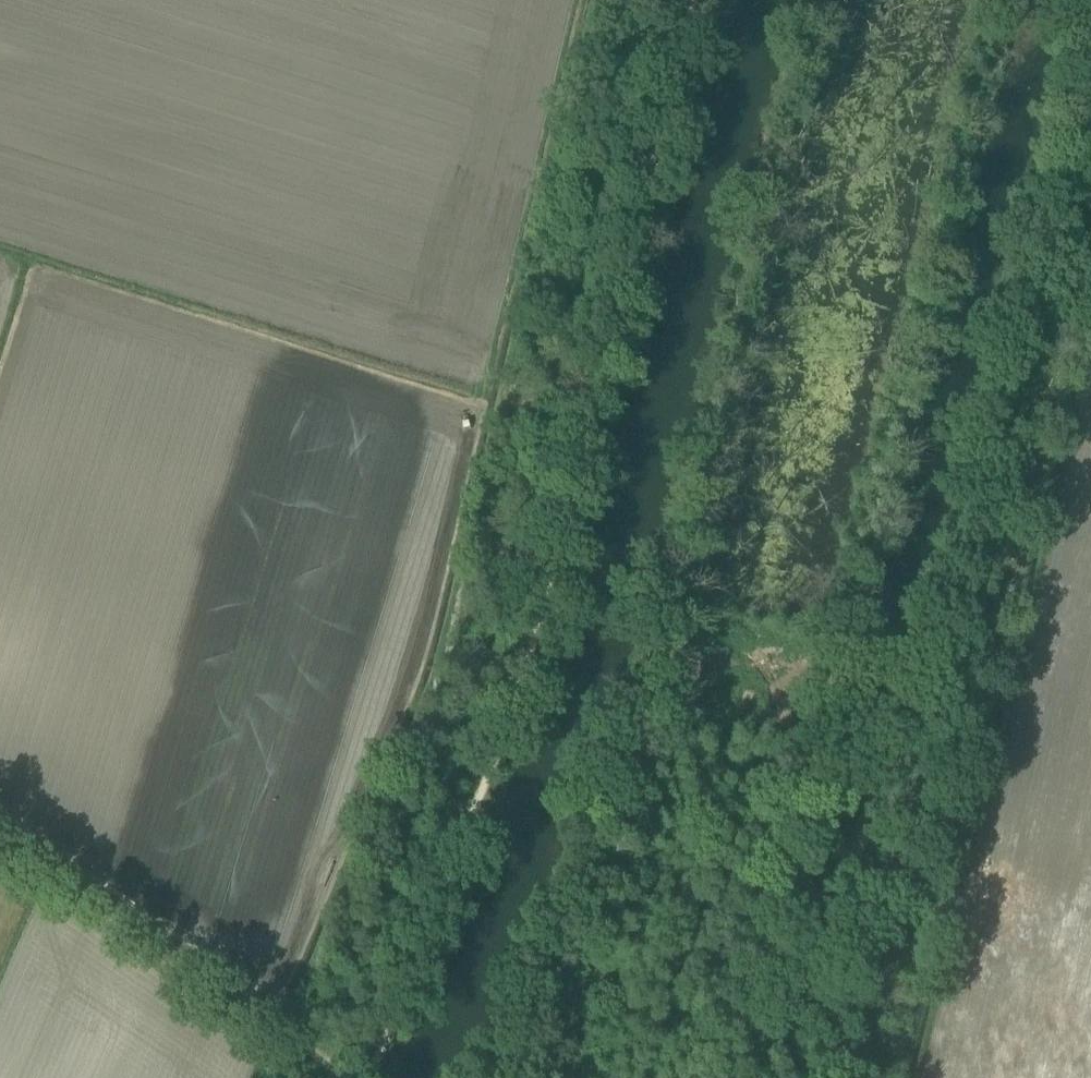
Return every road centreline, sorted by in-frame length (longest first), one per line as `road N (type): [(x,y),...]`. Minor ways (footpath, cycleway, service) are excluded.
road 1 (track): [(348,1077),(0,845)]

